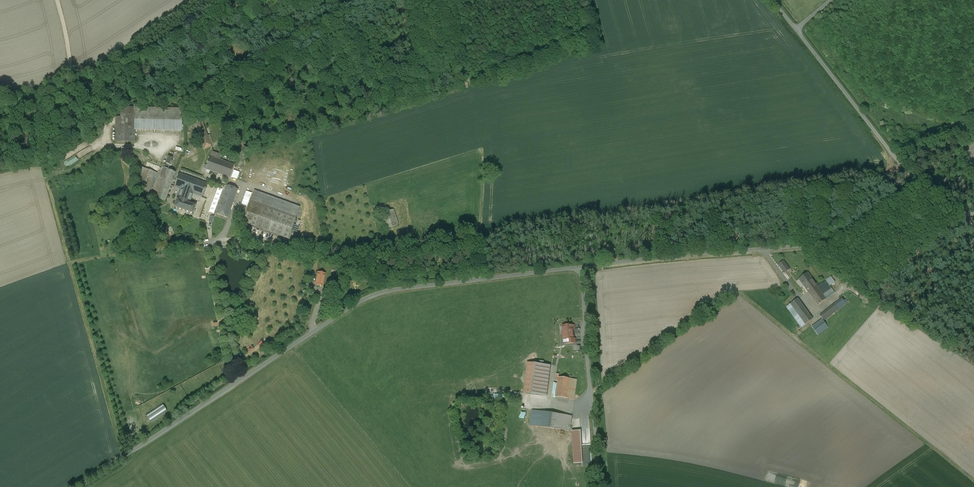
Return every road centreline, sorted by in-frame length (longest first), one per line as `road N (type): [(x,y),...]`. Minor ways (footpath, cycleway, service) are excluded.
road 1 (residential): [(74,486),(375,295),(582,267)]
road 2 (track): [(591,395),(734,292),(973,481)]
road 3 (residential): [(582,267),(829,243),(919,180)]
road 4 (track): [(222,236),(348,259),(475,239),(477,280)]
road 5 (unclassified): [(582,267),(598,486)]
road 6 (residential): [(797,29),(919,180)]

